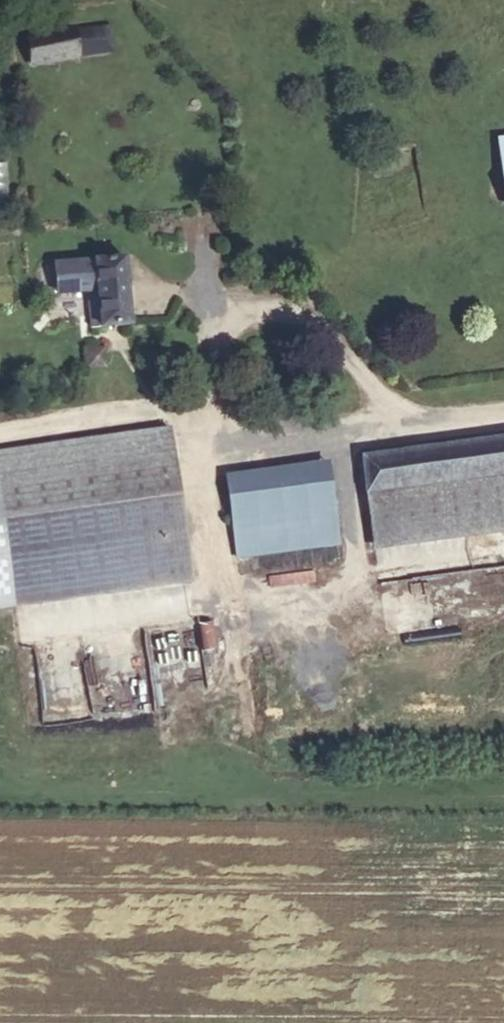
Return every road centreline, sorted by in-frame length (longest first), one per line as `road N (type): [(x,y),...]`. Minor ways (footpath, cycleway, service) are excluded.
road 1 (unclassified): [(503,415),(201,443)]

